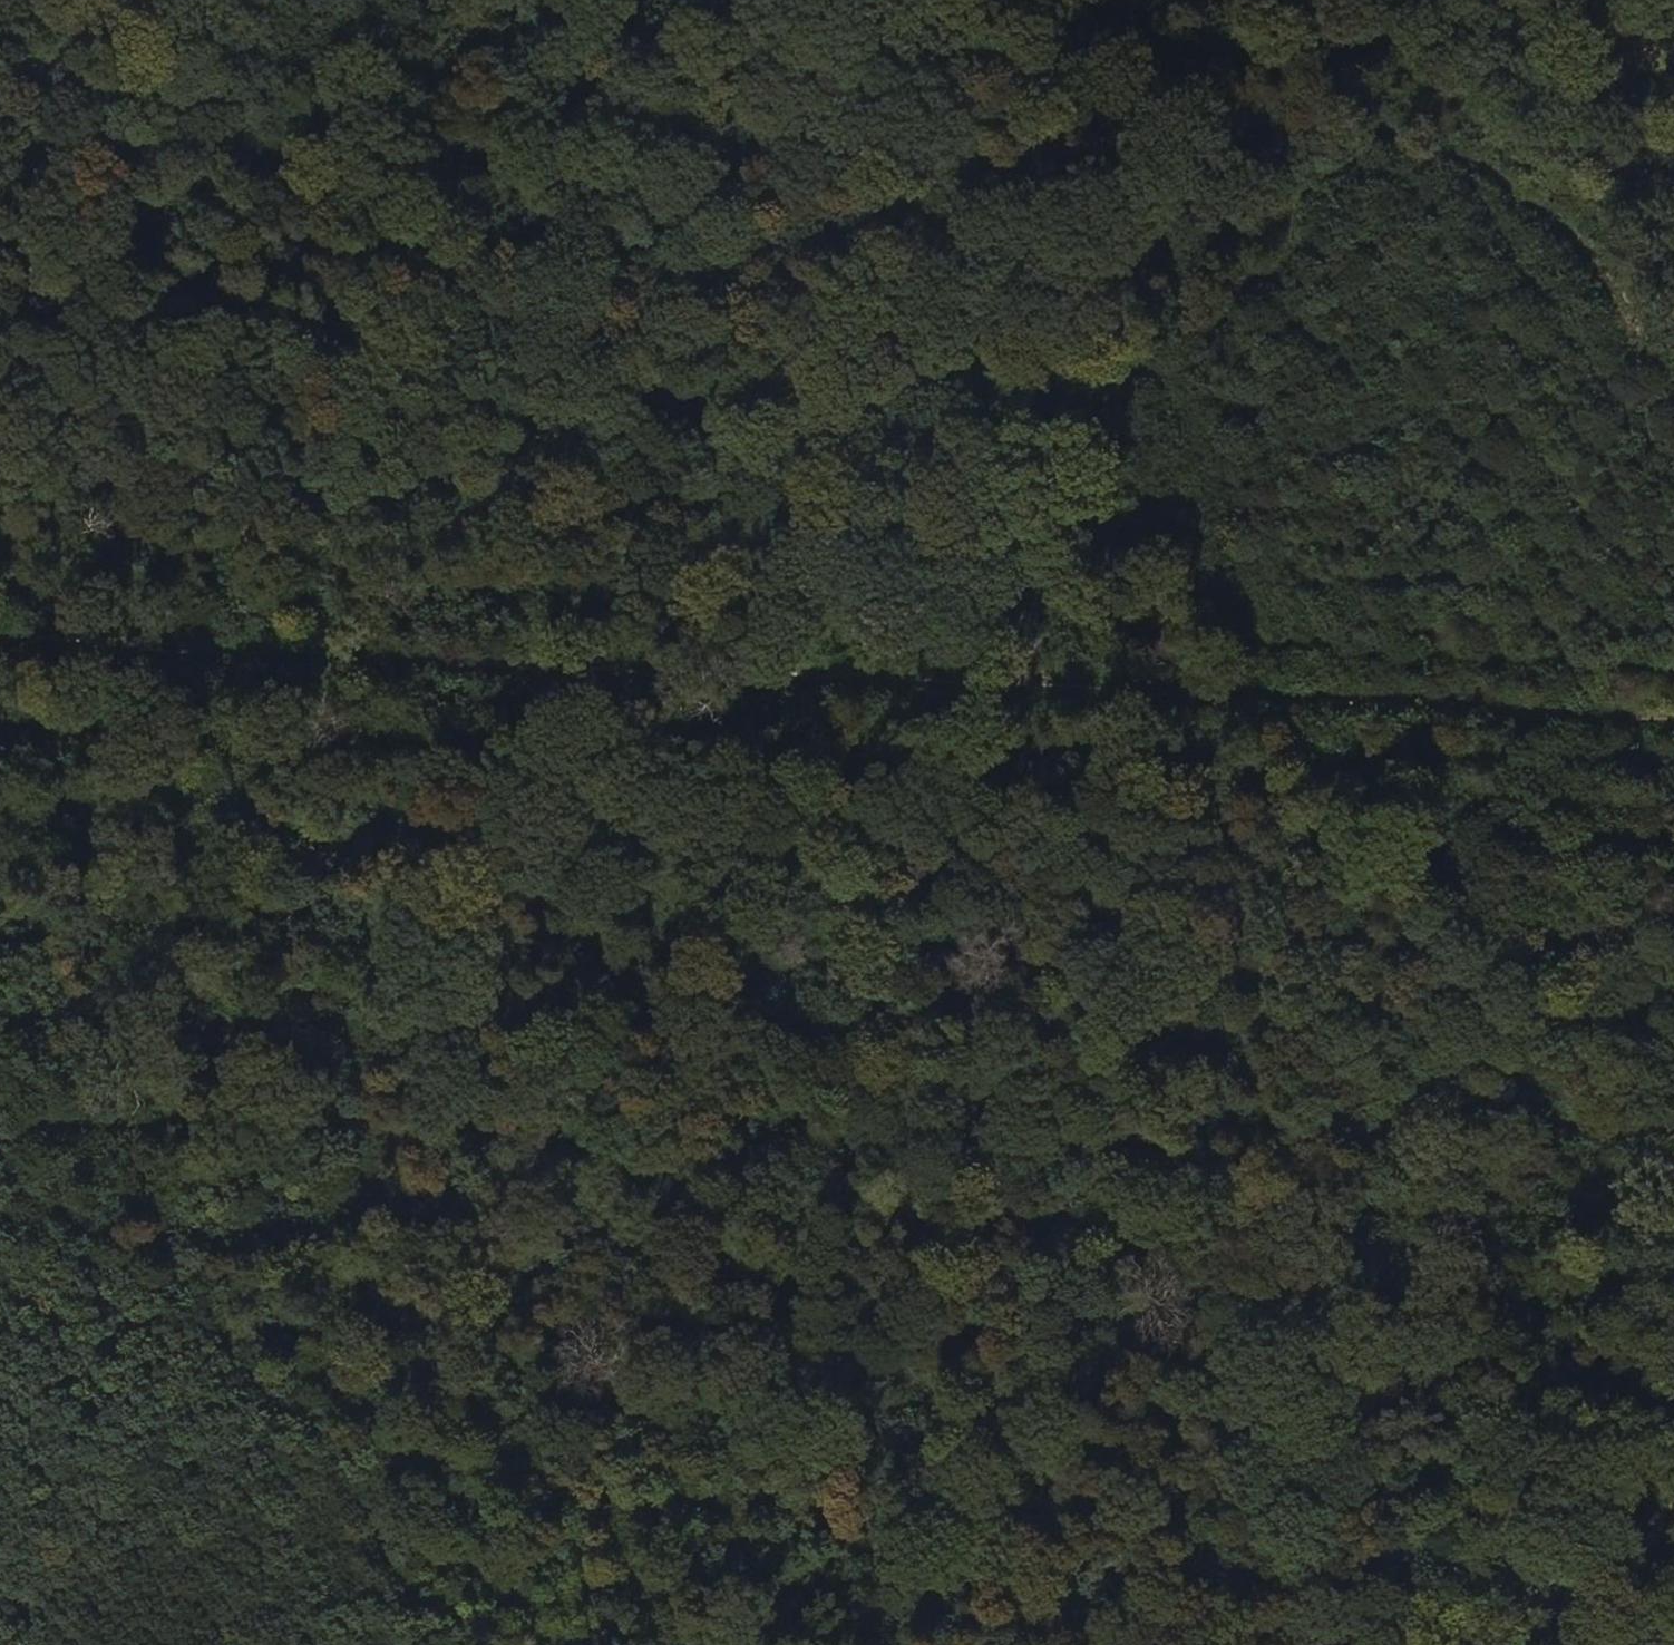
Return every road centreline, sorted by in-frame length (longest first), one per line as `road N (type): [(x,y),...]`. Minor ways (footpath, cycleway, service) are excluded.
road 1 (track): [(0,641),(1673,720)]
road 2 (track): [(1559,1644),(1673,1515)]

